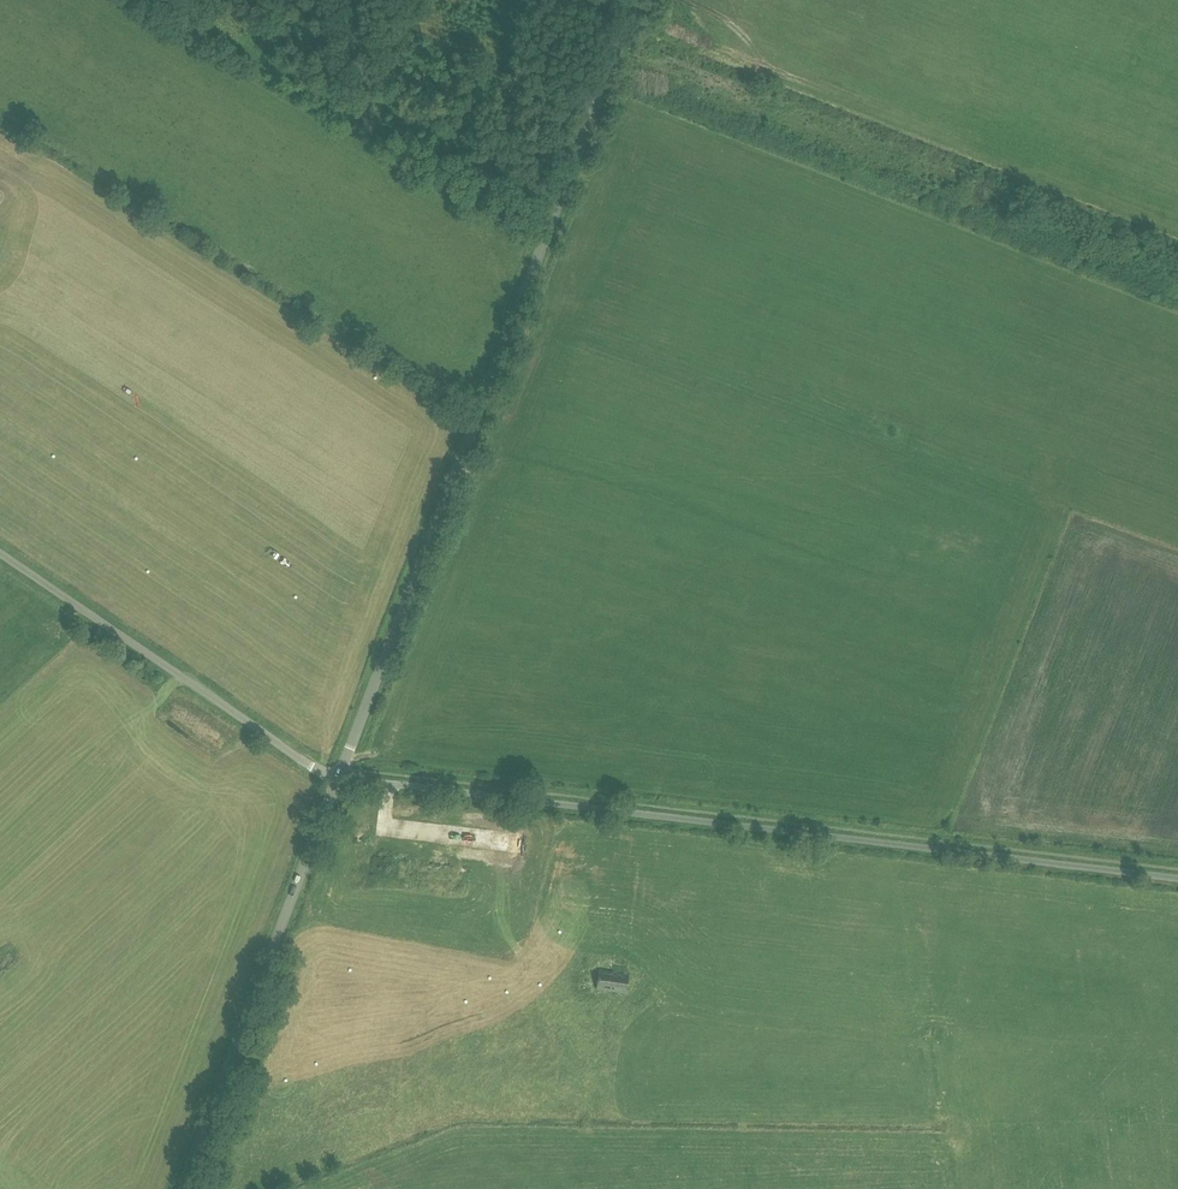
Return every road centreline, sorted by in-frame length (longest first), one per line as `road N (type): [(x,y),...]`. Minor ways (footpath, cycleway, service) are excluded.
road 1 (unclassified): [(338,778),(635,0)]
road 2 (unclassified): [(182,1188),(338,778)]
road 3 (unclassified): [(338,778),(0,553)]

